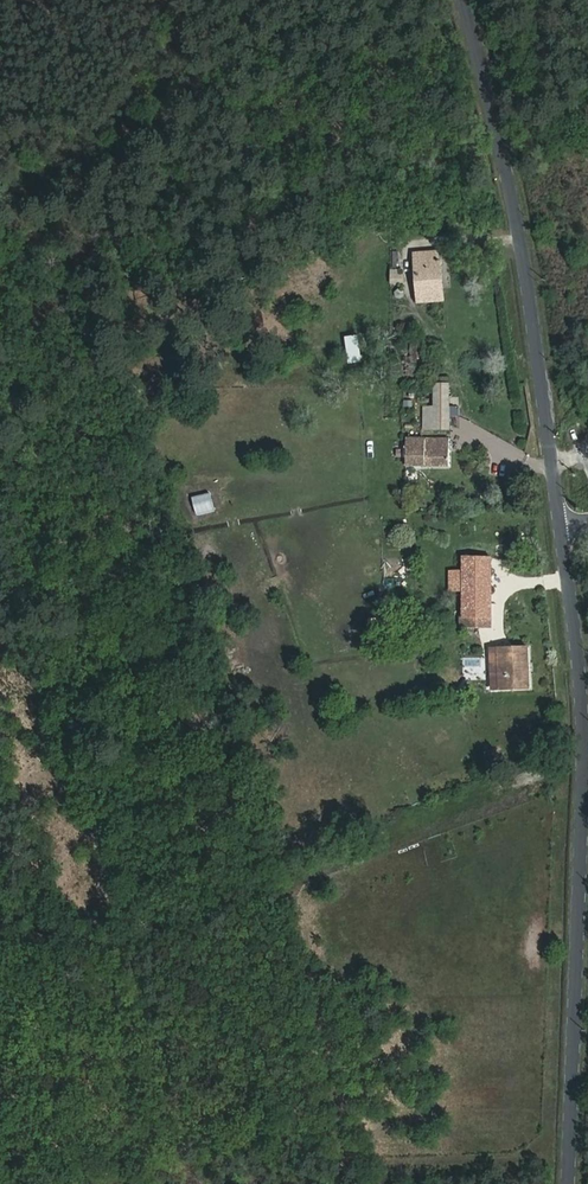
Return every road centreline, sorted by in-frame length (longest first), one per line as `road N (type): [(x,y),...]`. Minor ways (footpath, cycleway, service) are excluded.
road 1 (track): [(0,901),(112,944),(587,746)]
road 2 (tertiary): [(566,531),(517,194),(467,0)]
road 3 (tertiary): [(575,1183),(587,873)]
road 4 (tertiary): [(587,754),(566,531)]

